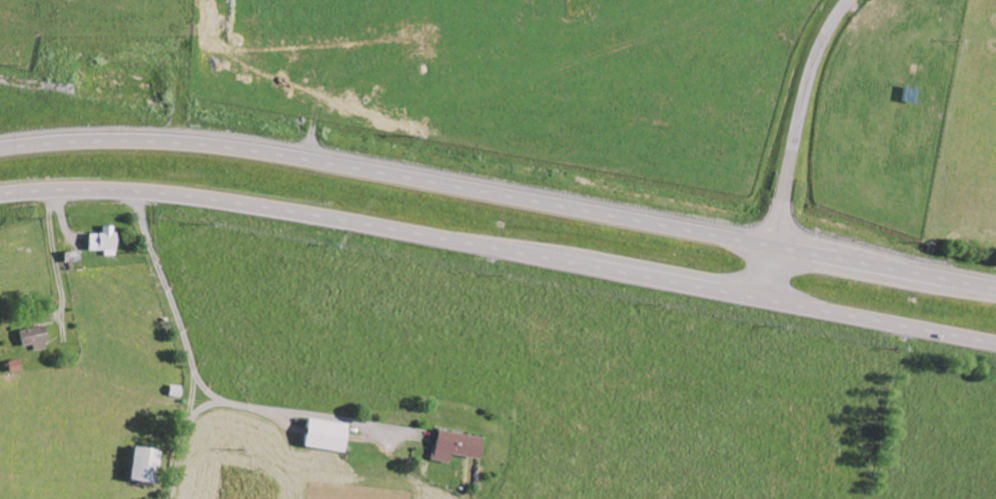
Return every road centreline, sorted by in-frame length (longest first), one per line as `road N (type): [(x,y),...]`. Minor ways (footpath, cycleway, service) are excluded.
road 1 (trunk): [(0,195),(136,191),(258,207),(995,343)]
road 2 (trunk): [(995,289),(208,145),(0,148)]
road 3 (residential): [(130,141),(143,221),(189,370),(167,498)]
road 4 (residential): [(761,299),(810,68),(847,0)]

